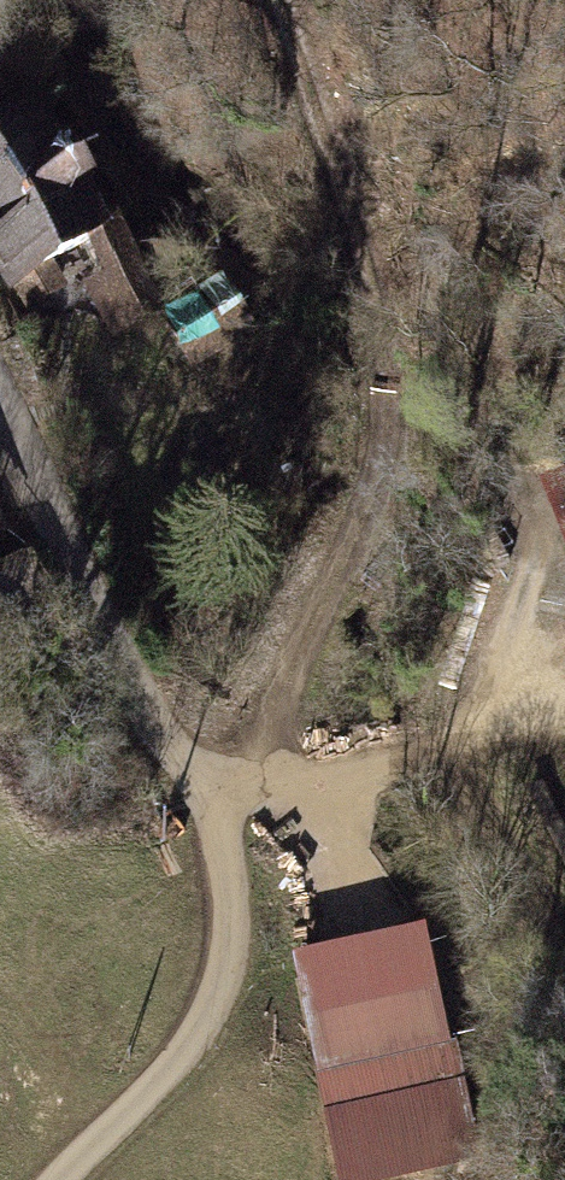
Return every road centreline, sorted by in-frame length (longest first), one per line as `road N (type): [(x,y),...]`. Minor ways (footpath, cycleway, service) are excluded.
road 1 (residential): [(13,1179),(29,1150),(157,1018),(215,916),(215,855),(196,767),(0,400)]
road 2 (track): [(260,736),(385,515),(372,288),(288,0)]
road 3 (track): [(564,917),(445,747),(260,736),(196,767)]

